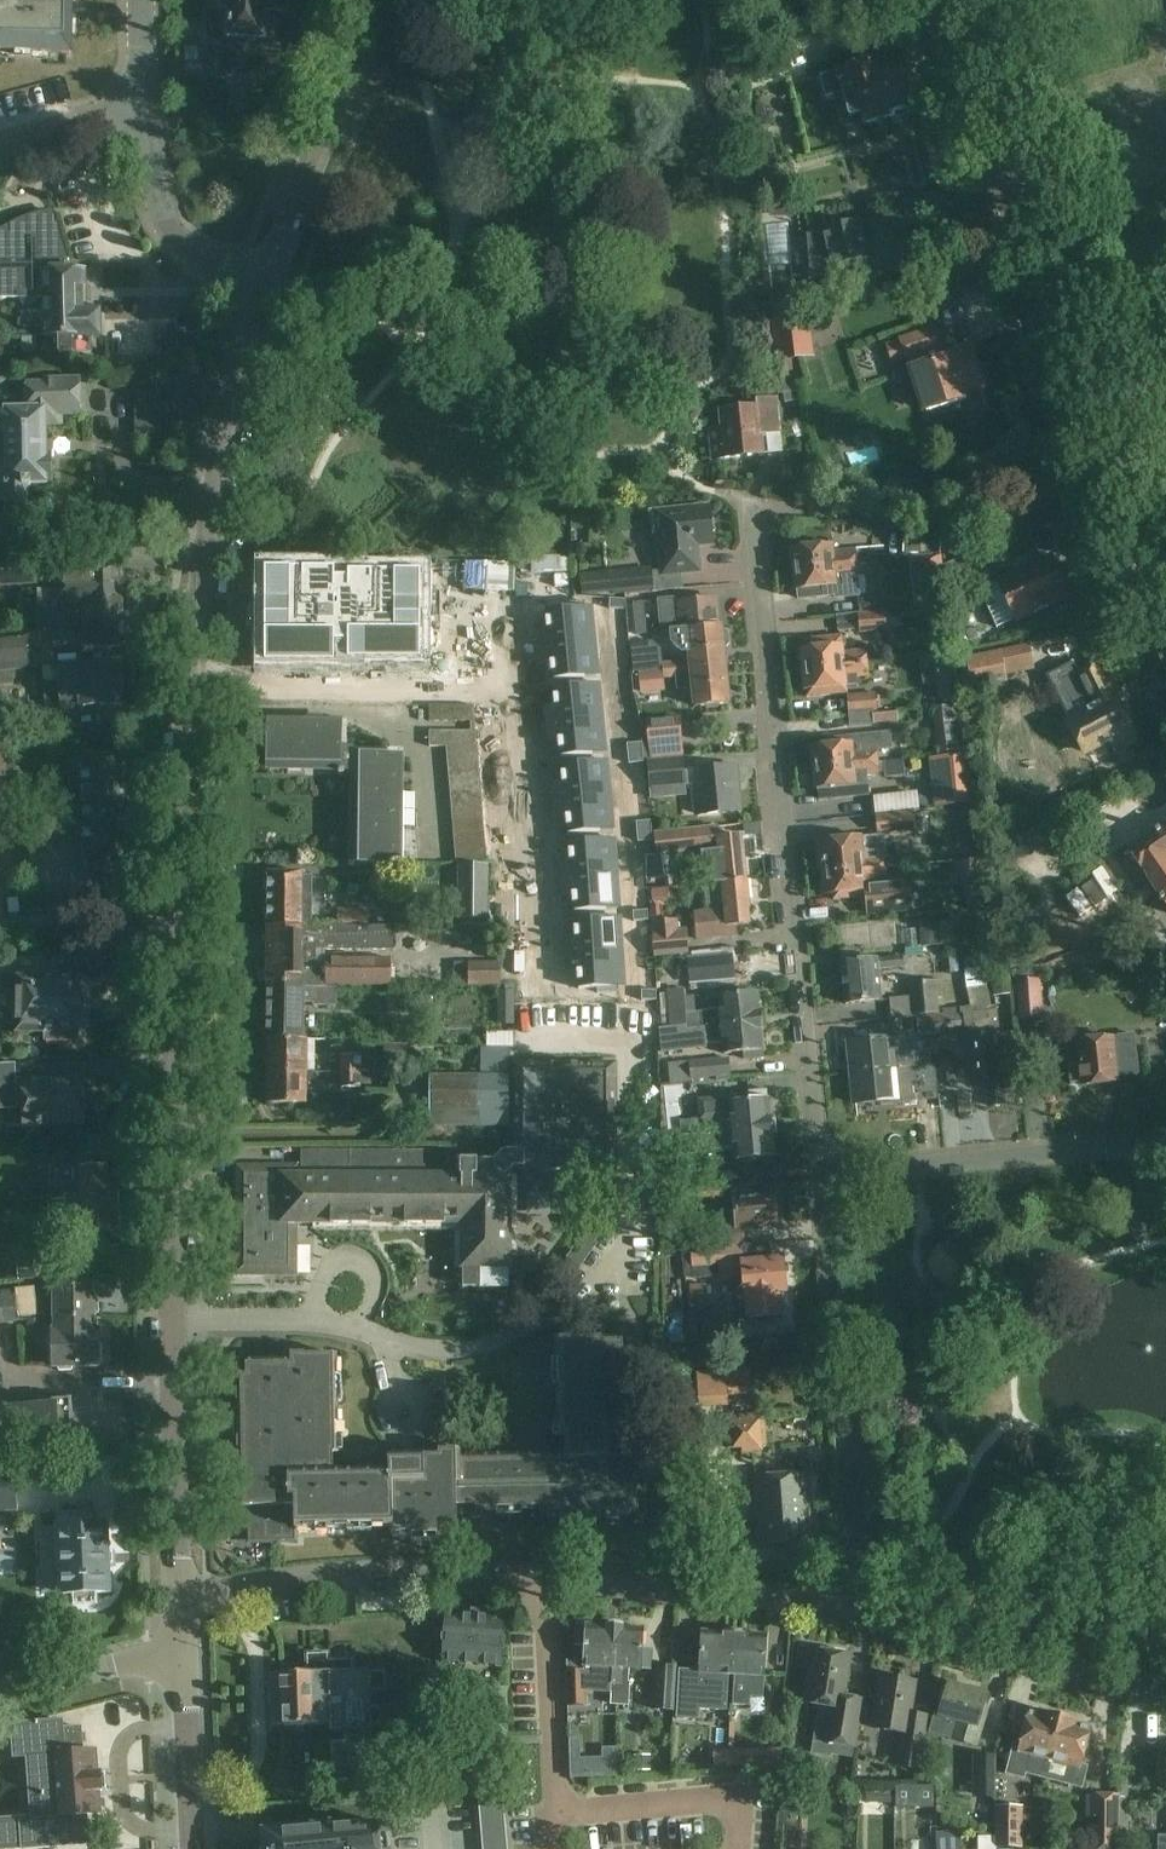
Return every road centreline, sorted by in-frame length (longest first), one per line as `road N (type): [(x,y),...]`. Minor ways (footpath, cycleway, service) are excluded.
road 1 (residential): [(819,1175),(757,527),(777,516),(1123,526),(1149,518)]
road 2 (residential): [(854,1612),(409,1575),(287,1583),(180,1602)]
road 3 (residential): [(173,1318),(363,1321),(432,1358),(481,1358),(508,1347),(593,1277),(619,1228),(632,1169),(631,1072)]
road 4 (residential): [(173,1318),(175,995),(197,680)]
road 5 (residential): [(197,680),(518,687),(549,972)]
road 6 (secondary): [(1149,518),(1049,272),(968,0)]
road 7 (residential): [(854,1612),(859,1584),(819,1175)]
road 8 (residential): [(197,680),(226,433),(270,274)]
road 9 (residential): [(819,1175),(1165,1140)]
road 10 (residential): [(1165,1689),(1070,1672),(854,1612)]
road 11 (residential): [(270,274),(394,0)]
road 12 (residential): [(270,274),(189,252),(175,238),(129,110)]
road 13 (residential): [(180,1602),(174,1377)]
road 14 (residential): [(193,1848),(184,1659)]
road 15 (residential): [(0,1694),(127,1663),(184,1659)]
road 16 (residential): [(0,1360),(31,1379),(174,1377)]
road 17 (residential): [(0,155),(129,110)]

